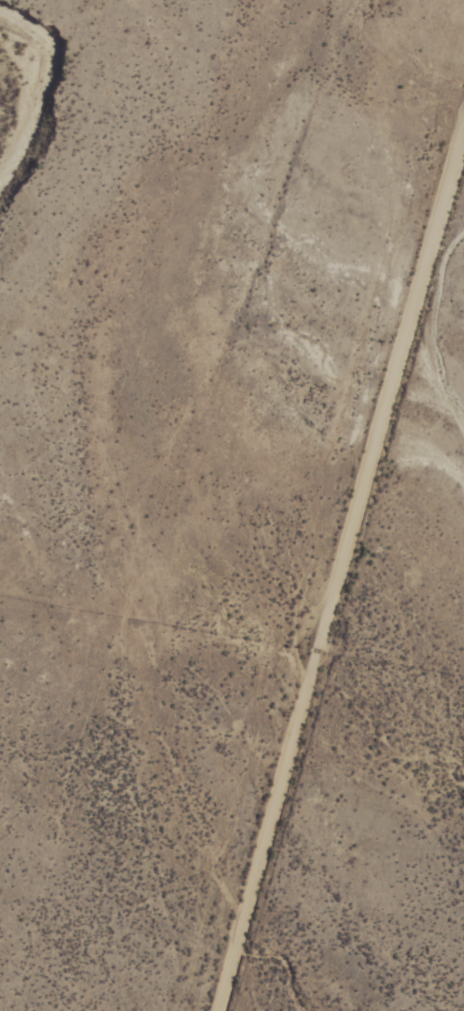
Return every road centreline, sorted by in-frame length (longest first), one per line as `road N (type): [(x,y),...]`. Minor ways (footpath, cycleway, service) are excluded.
road 1 (residential): [(217,1010),(463,143)]

